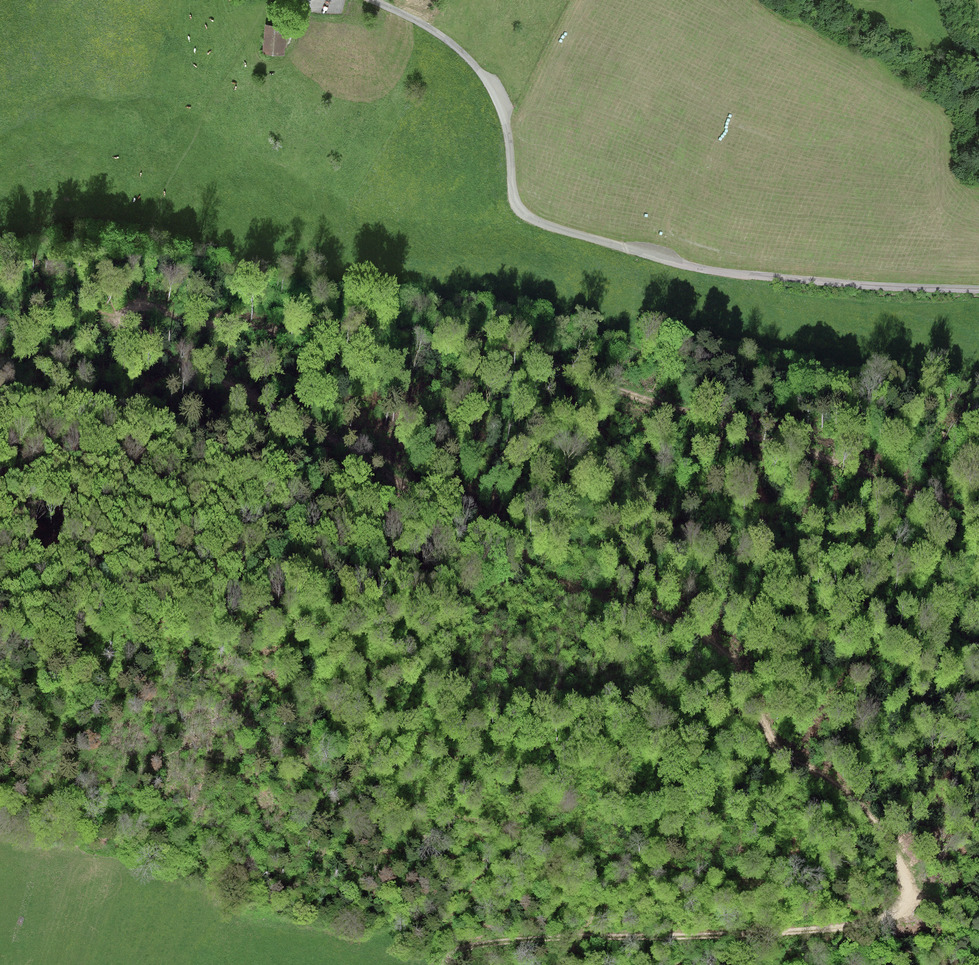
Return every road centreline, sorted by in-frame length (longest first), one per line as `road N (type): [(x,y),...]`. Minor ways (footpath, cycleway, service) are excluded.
road 1 (track): [(120,327),(367,459),(527,567),(710,645),(732,667),(773,745),(844,792),(885,833),(908,879),(906,906),(895,913),(840,929),(480,944),(459,950),(446,964)]
road 2 (track): [(120,327),(129,309),(148,306),(191,323),(279,331),(369,327),(480,342),(780,442),(978,524)]
road 3 (track): [(978,290),(717,272),(539,227),(513,204),(504,123),(477,71),(422,21),(365,0)]
road 4 (track): [(880,921),(799,887),(624,855),(525,826),(324,633)]
road 5 (track): [(525,826),(375,796),(302,769),(165,760),(99,748),(34,720),(0,718)]
road 6 (track): [(424,502),(225,441),(0,408)]
road 7 (track): [(187,663),(230,706),(322,773)]
road 8 (track): [(120,327),(0,292)]

